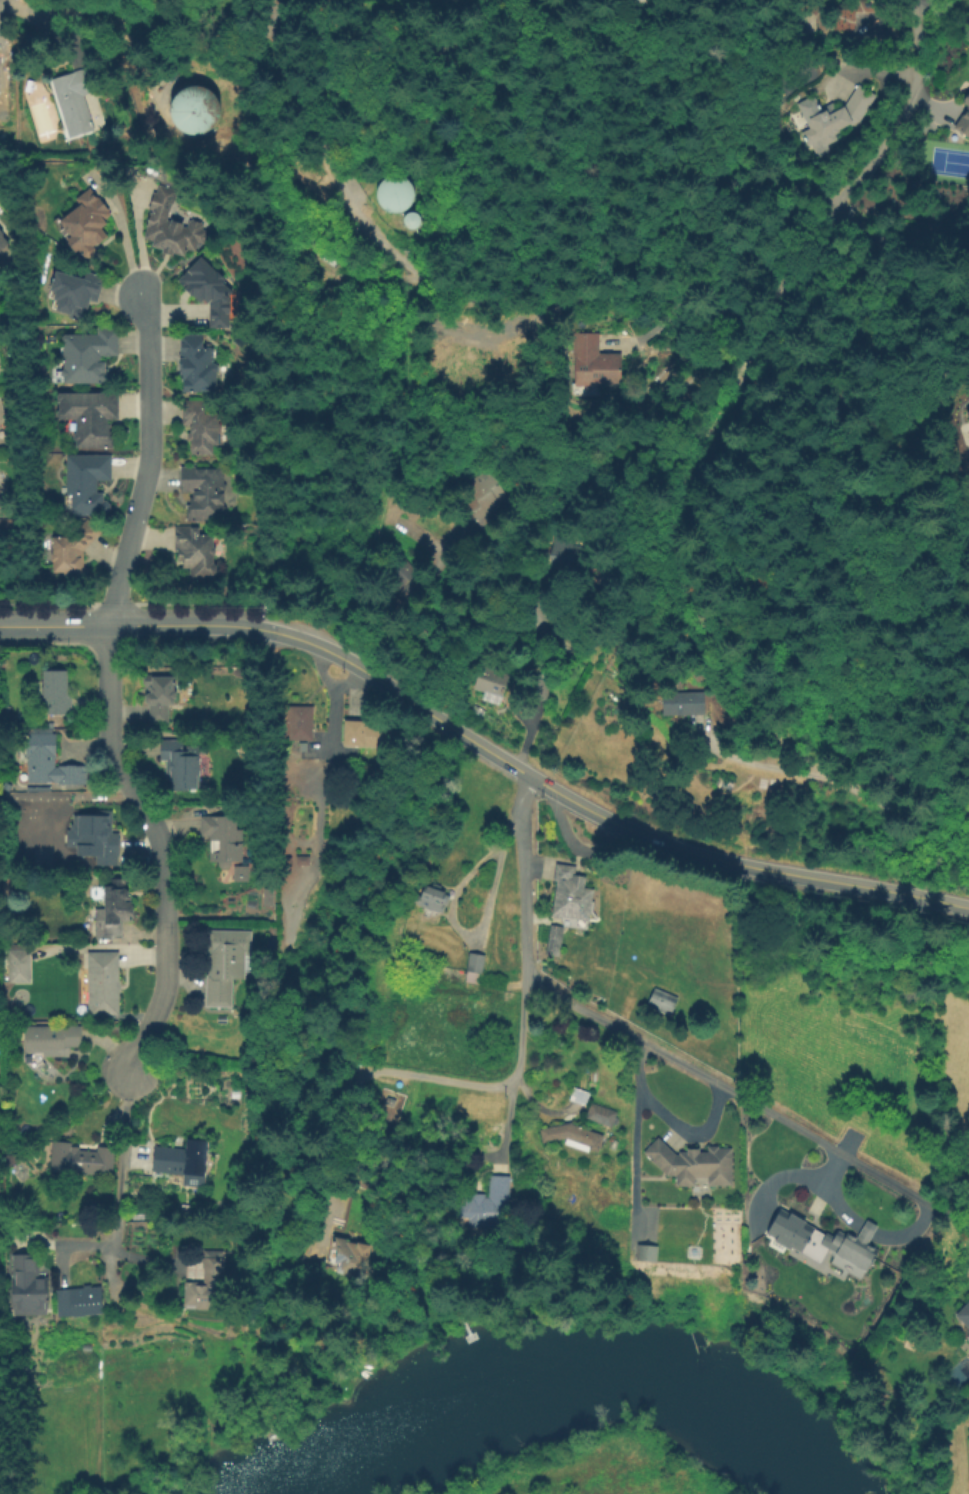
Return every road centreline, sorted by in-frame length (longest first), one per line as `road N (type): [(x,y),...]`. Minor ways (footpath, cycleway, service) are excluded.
road 1 (residential): [(830,203),(680,485),(670,521),(673,559),(763,727),(968,858)]
road 2 (residential): [(272,2),(289,91),(355,210),(397,255),(472,295),(526,303),(692,283),(731,264),(795,192),(830,203)]
road 3 (tertiary): [(968,908),(712,859),(646,837),(300,640)]
road 4 (residential): [(109,625),(113,752),(158,841),(165,886),(166,987),(127,1075)]
road 5 (residential): [(830,203),(878,251),(887,288),(836,422),(838,475),(858,501),(898,523),(968,531)]
road 6 (residential): [(109,625),(146,487),(142,293)]
road 7 (tertiary): [(300,640),(233,625),(0,626)]
road 8 (residential): [(908,0),(908,92),(830,203)]
road 9 (residential): [(526,775),(524,979)]

